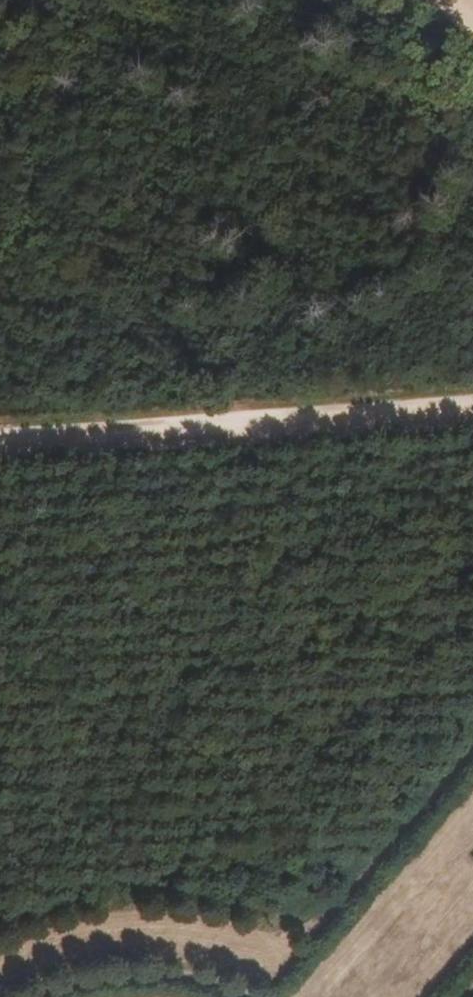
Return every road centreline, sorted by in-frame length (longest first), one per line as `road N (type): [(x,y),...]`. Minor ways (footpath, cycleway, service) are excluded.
road 1 (track): [(0,440),(472,407)]
road 2 (track): [(472,858),(350,996)]

